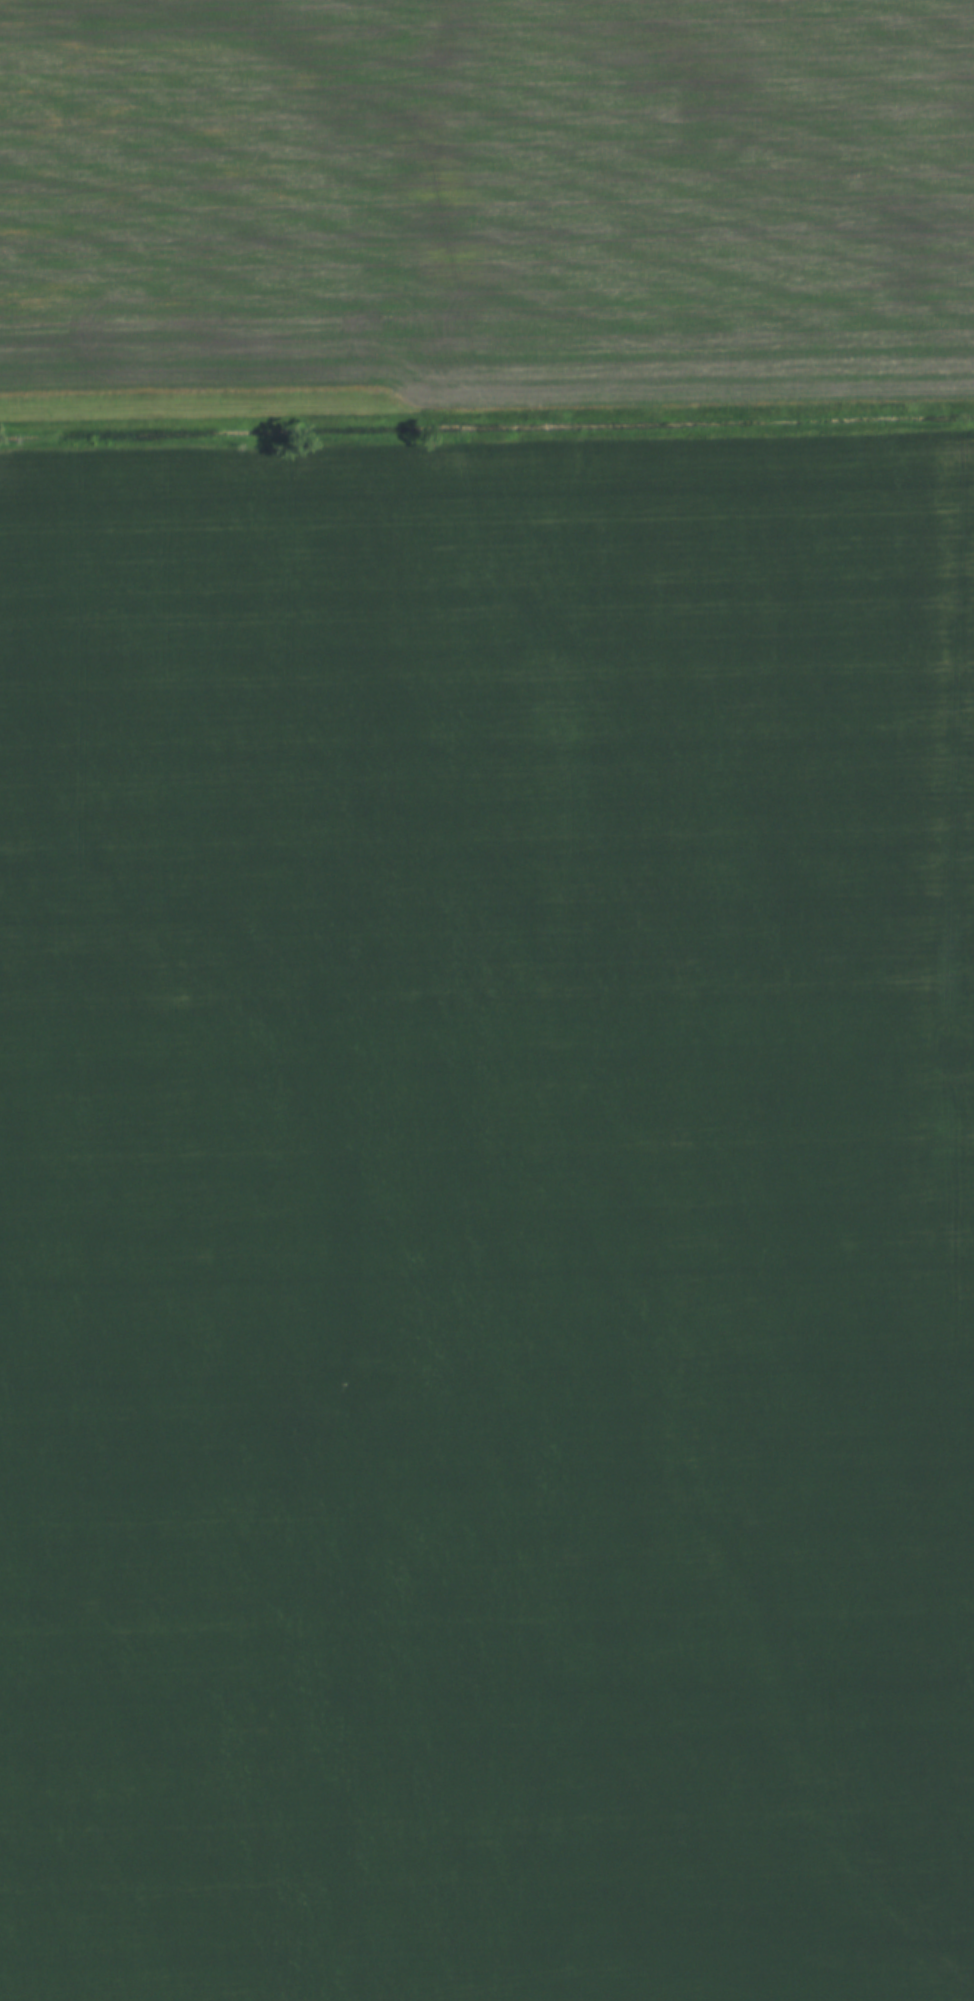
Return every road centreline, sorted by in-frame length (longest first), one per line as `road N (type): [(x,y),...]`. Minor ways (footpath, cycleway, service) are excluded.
road 1 (track): [(0,412),(973,401)]

